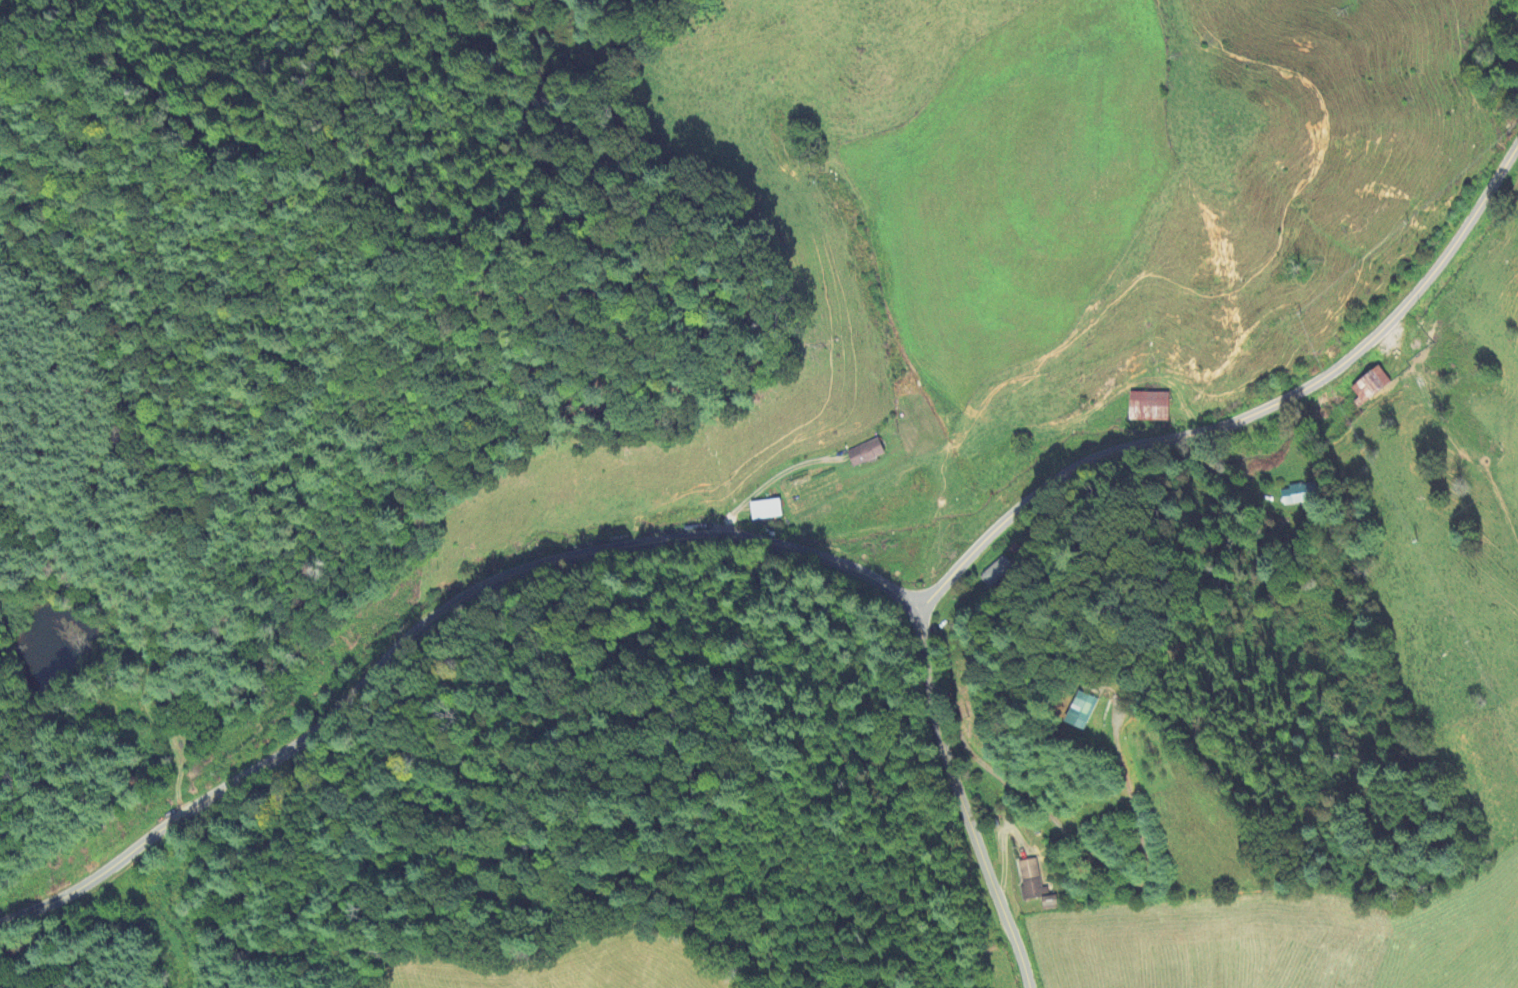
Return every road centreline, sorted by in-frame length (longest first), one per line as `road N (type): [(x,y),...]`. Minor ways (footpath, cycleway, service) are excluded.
road 1 (tertiary): [(0,924),(68,897),(329,725),(471,591),(673,535),(760,540),(839,561),(922,606),(1076,462),(1196,436),(1305,393),(1393,324),(1438,270),(1517,140)]
road 2 (tertiary): [(1027,987),(938,737),(922,606)]

